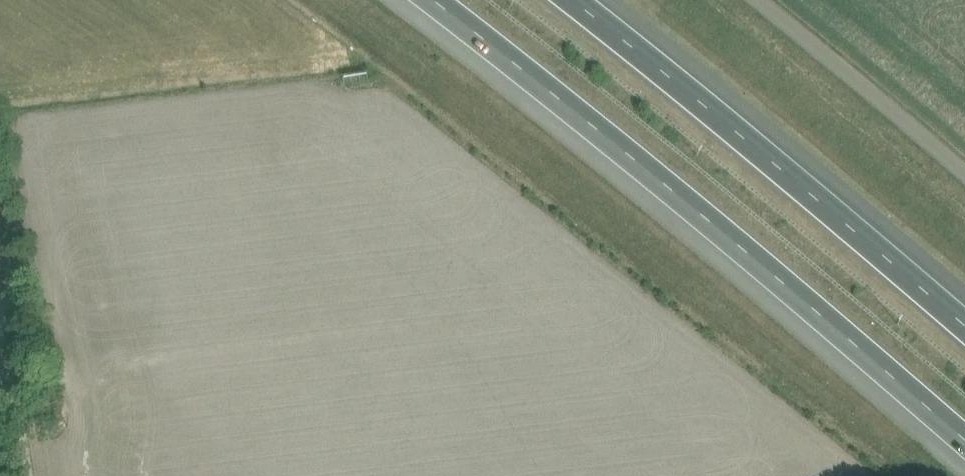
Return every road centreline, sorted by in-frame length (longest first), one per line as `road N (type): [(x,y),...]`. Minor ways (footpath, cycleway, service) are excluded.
road 1 (motorway): [(444,0),(738,238),(964,440)]
road 2 (motorway): [(964,327),(572,0)]
road 3 (unclassified): [(964,177),(757,0)]

